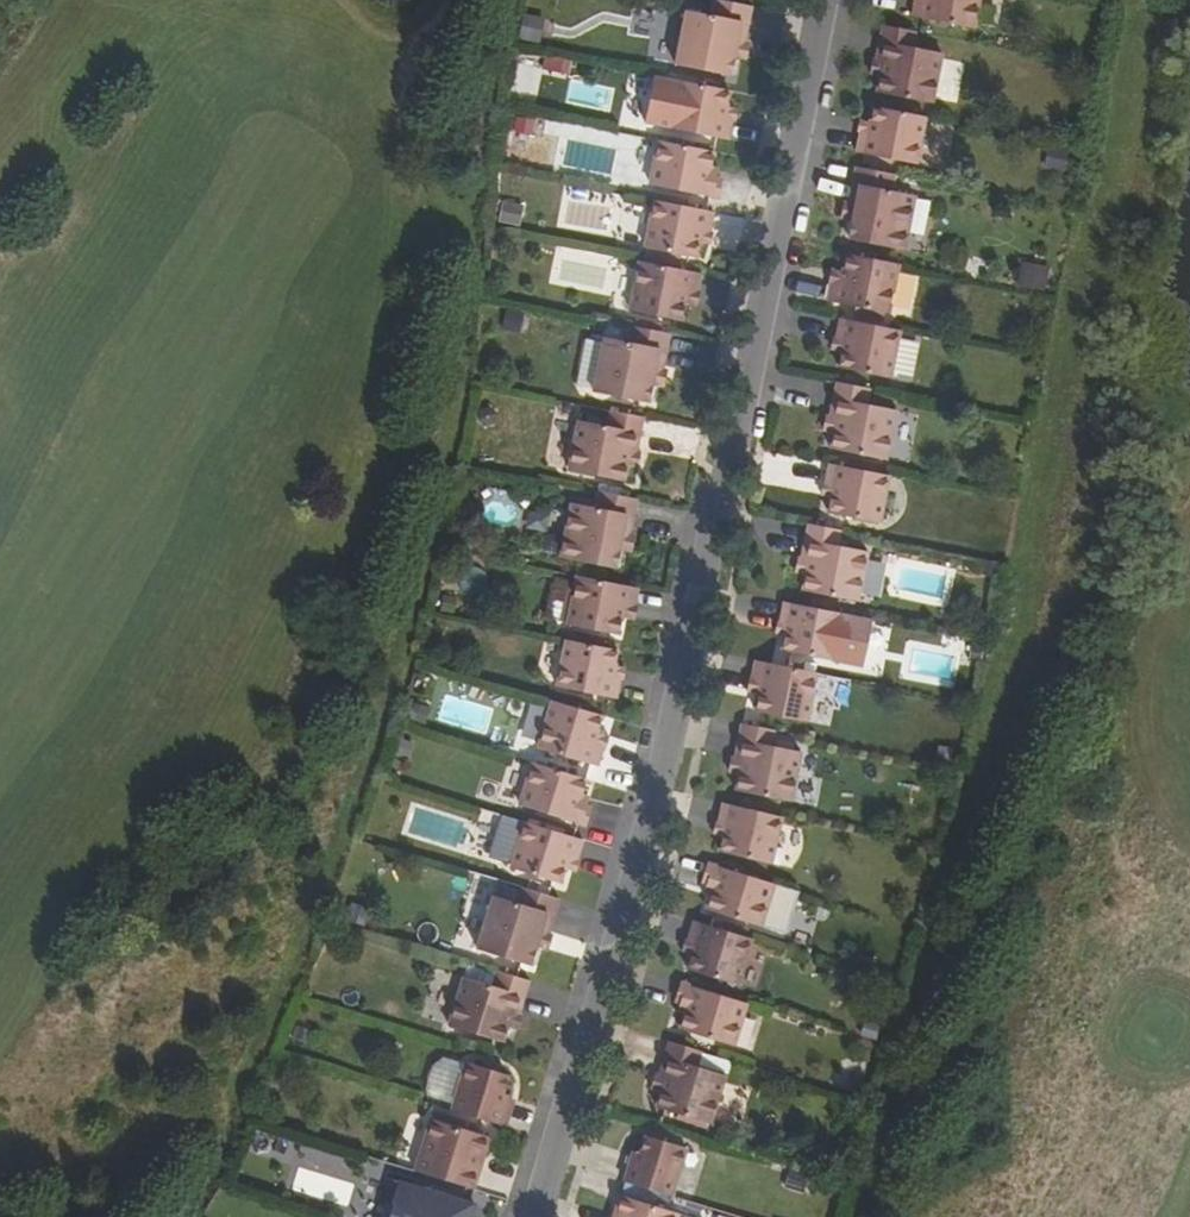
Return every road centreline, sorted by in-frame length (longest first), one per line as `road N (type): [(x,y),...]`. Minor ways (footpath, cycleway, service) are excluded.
road 1 (residential): [(822,0),(771,270),(663,740),(538,1216)]

